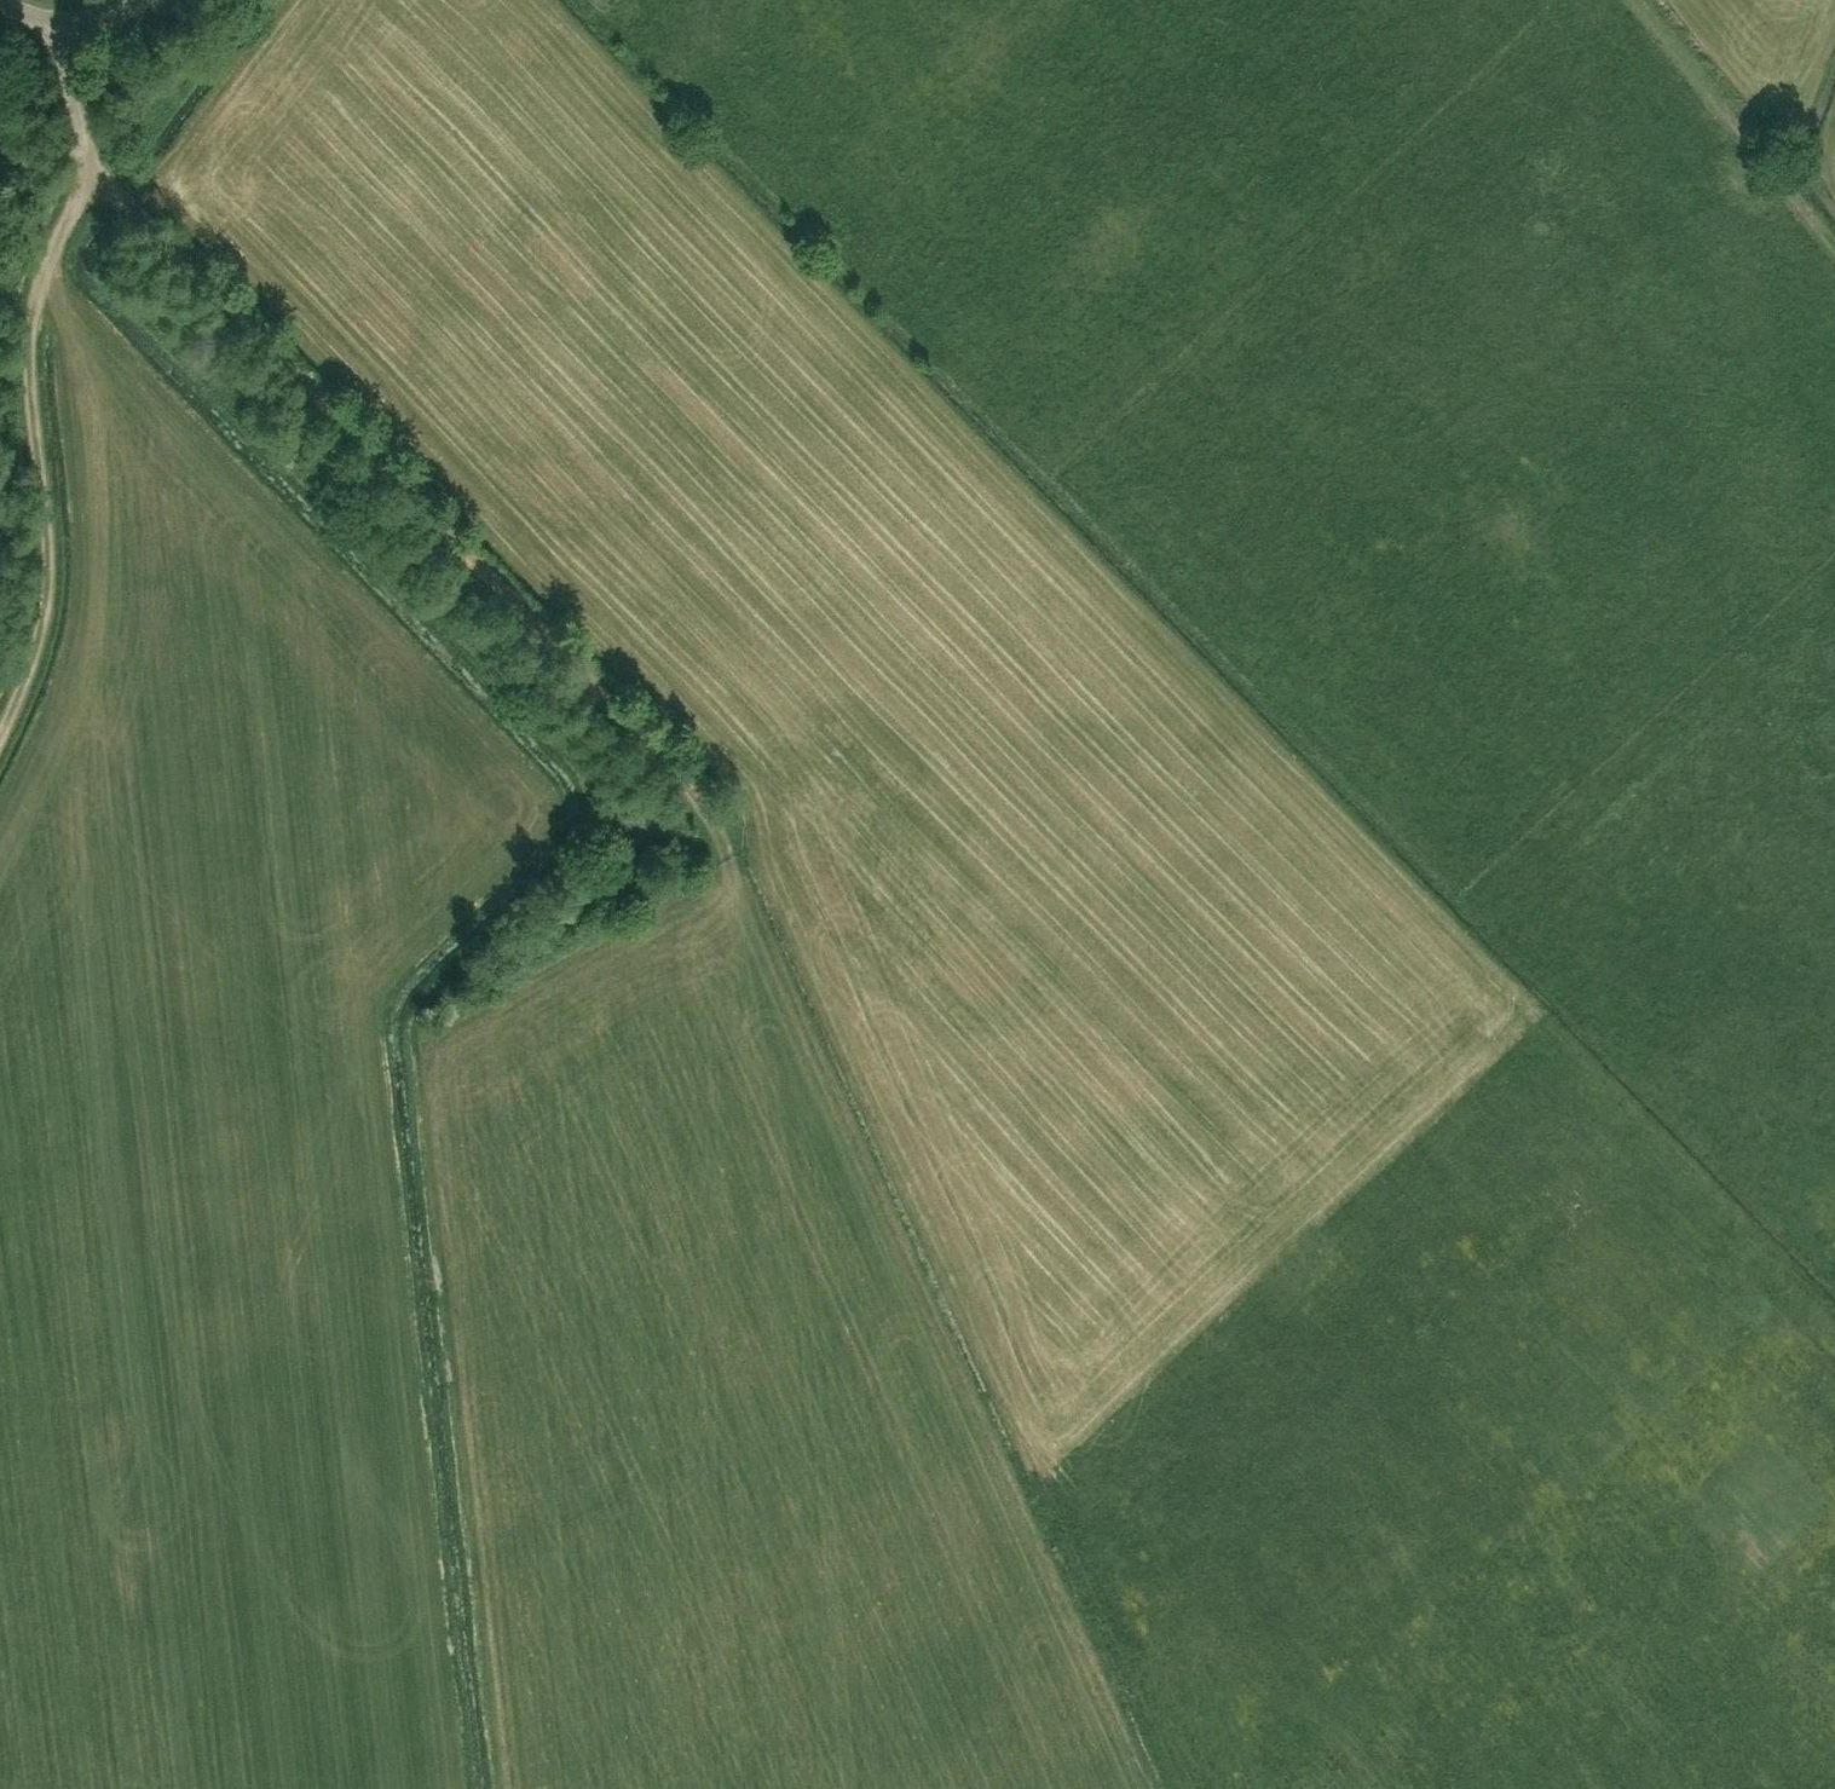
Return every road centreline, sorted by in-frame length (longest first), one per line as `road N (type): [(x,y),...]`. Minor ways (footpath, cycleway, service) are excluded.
road 1 (track): [(93,166),(33,291),(48,589),(41,634),(0,748)]
road 2 (track): [(1834,248),(1638,0)]
road 3 (unclassified): [(81,144),(61,25)]

